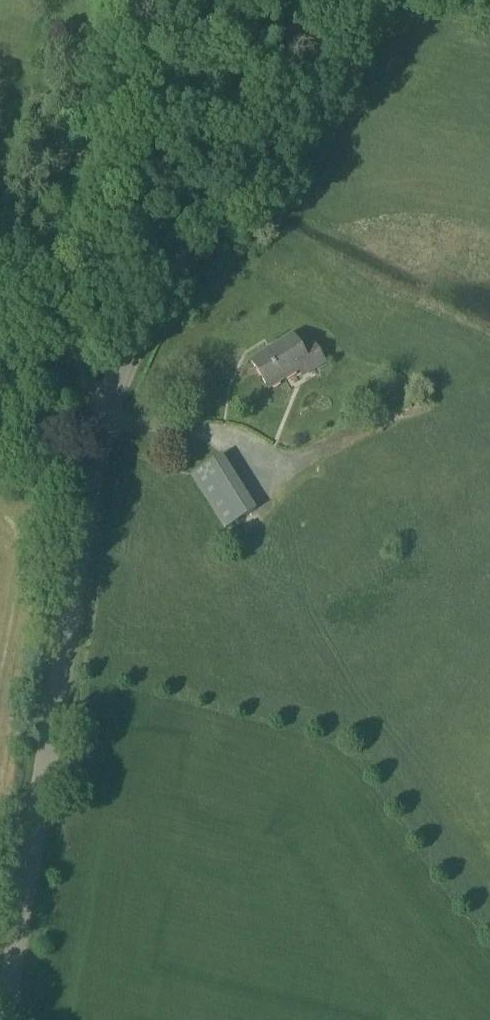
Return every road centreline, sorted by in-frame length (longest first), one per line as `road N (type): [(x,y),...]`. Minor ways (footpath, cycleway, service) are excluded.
road 1 (tertiary): [(2,1019),(96,454),(113,390),(130,343),(340,0)]

